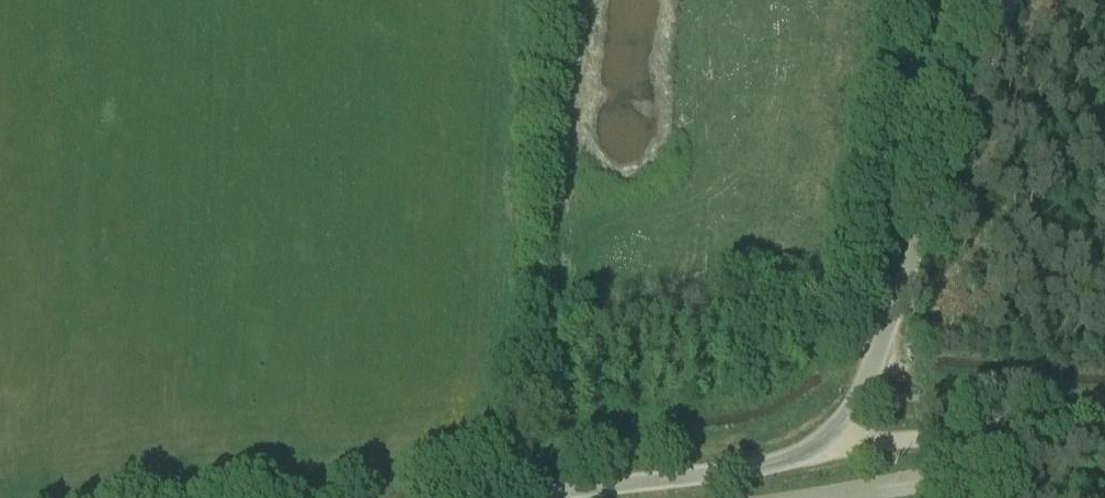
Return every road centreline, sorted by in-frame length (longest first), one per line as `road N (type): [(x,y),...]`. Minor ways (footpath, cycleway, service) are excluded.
road 1 (unclassified): [(524,497),(793,459),(845,419),(882,345),(1010,0)]
road 2 (track): [(1000,439),(826,438)]

